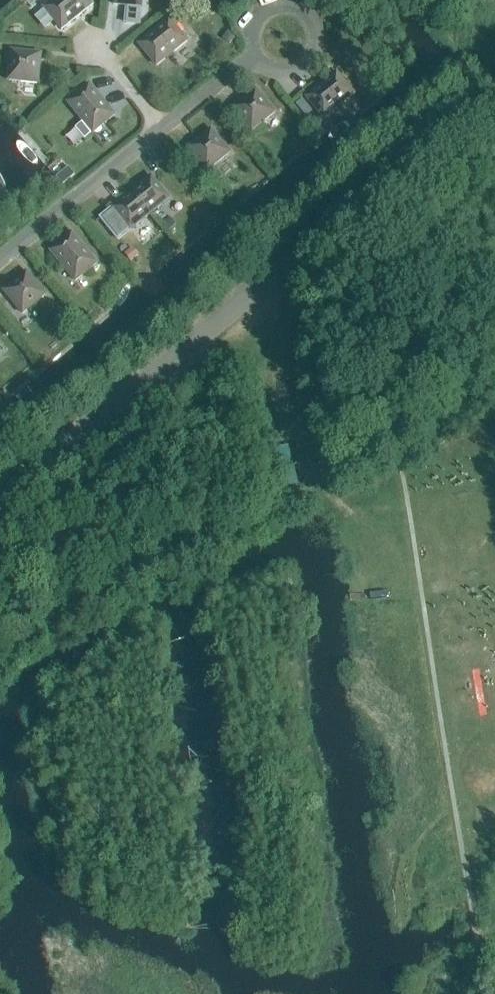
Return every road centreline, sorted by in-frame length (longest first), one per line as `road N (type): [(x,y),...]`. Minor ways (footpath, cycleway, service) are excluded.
road 1 (unclassified): [(0,503),(494,93)]
road 2 (residential): [(0,260),(162,127)]
road 3 (residential): [(254,54),(253,22),(268,7),(290,4),(309,15),(316,46),(304,65),(282,71),(261,63)]

